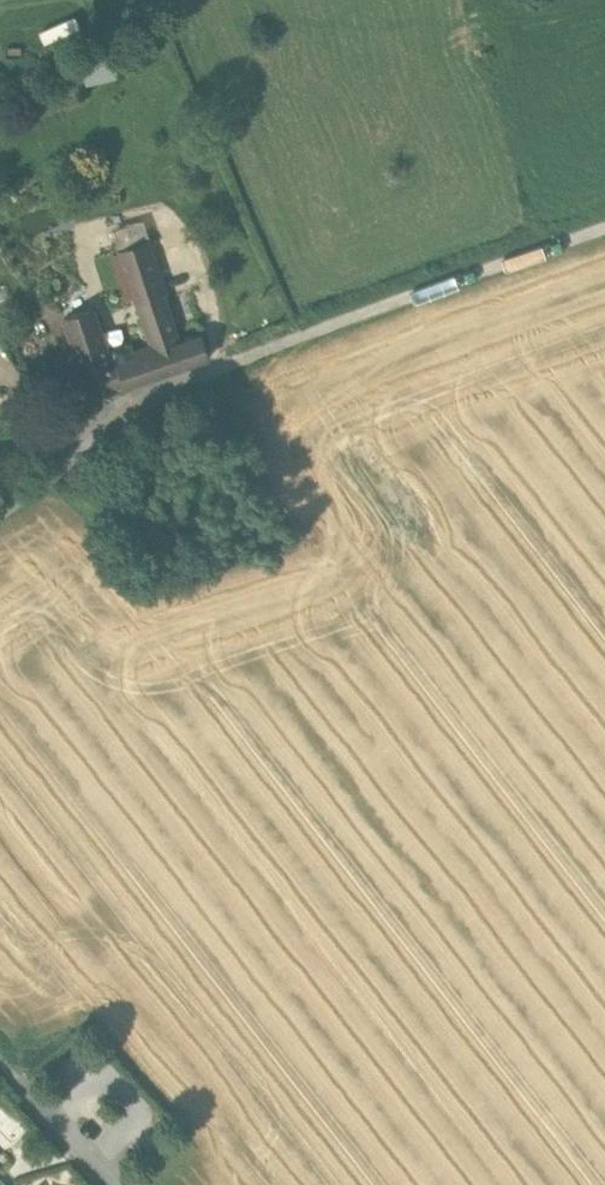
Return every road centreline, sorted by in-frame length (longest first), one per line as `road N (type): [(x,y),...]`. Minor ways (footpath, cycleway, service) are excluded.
road 1 (track): [(221,367),(604,233)]
road 2 (residential): [(0,507),(221,367)]
road 3 (residential): [(99,1162),(57,1117),(103,1080),(143,1119)]

